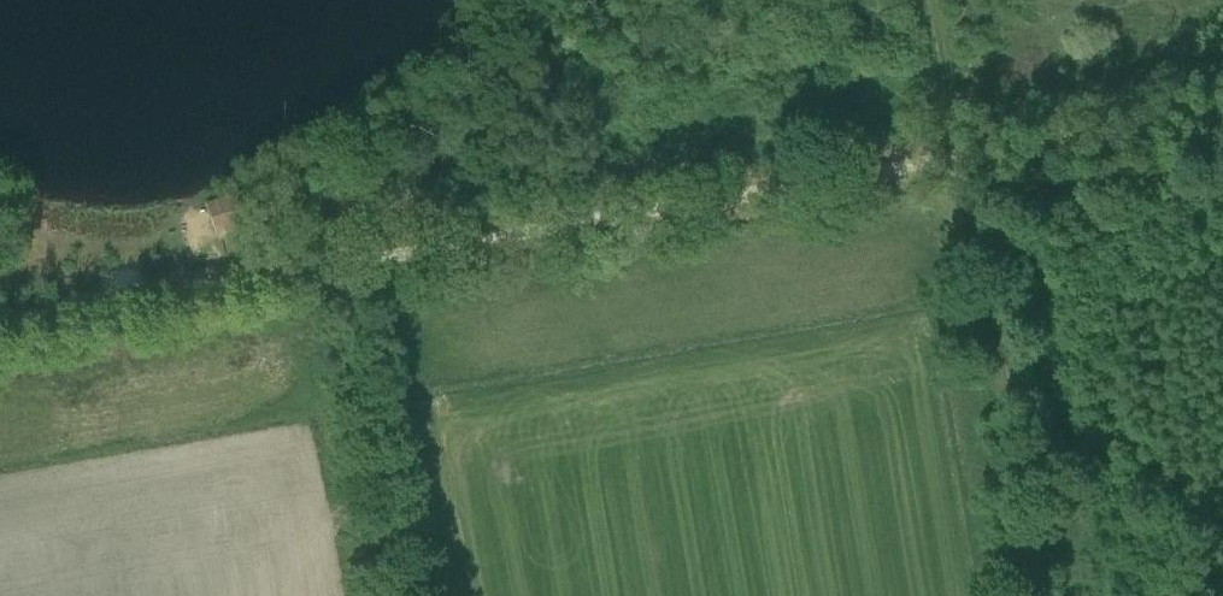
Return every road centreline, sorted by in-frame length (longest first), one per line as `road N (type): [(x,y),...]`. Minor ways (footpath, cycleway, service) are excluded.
road 1 (track): [(335,270),(959,158)]
road 2 (track): [(1042,595),(959,158)]
road 3 (track): [(335,270),(0,327)]
road 4 (track): [(397,595),(335,270)]
road 5 (track): [(959,158),(1222,111)]

